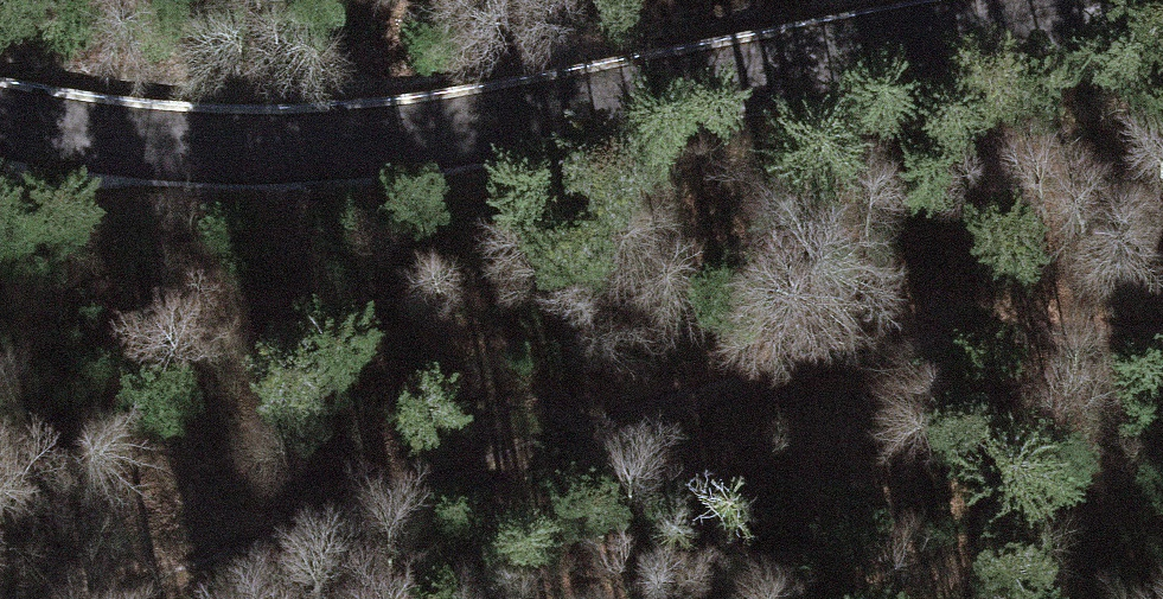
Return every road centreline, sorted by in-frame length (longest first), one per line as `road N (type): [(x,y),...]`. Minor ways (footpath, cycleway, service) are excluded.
road 1 (tertiary): [(1162,3),(393,138),(237,146),(0,121)]
road 2 (track): [(39,598),(689,391),(920,346),(1162,321)]
road 3 (track): [(0,156),(125,138)]

